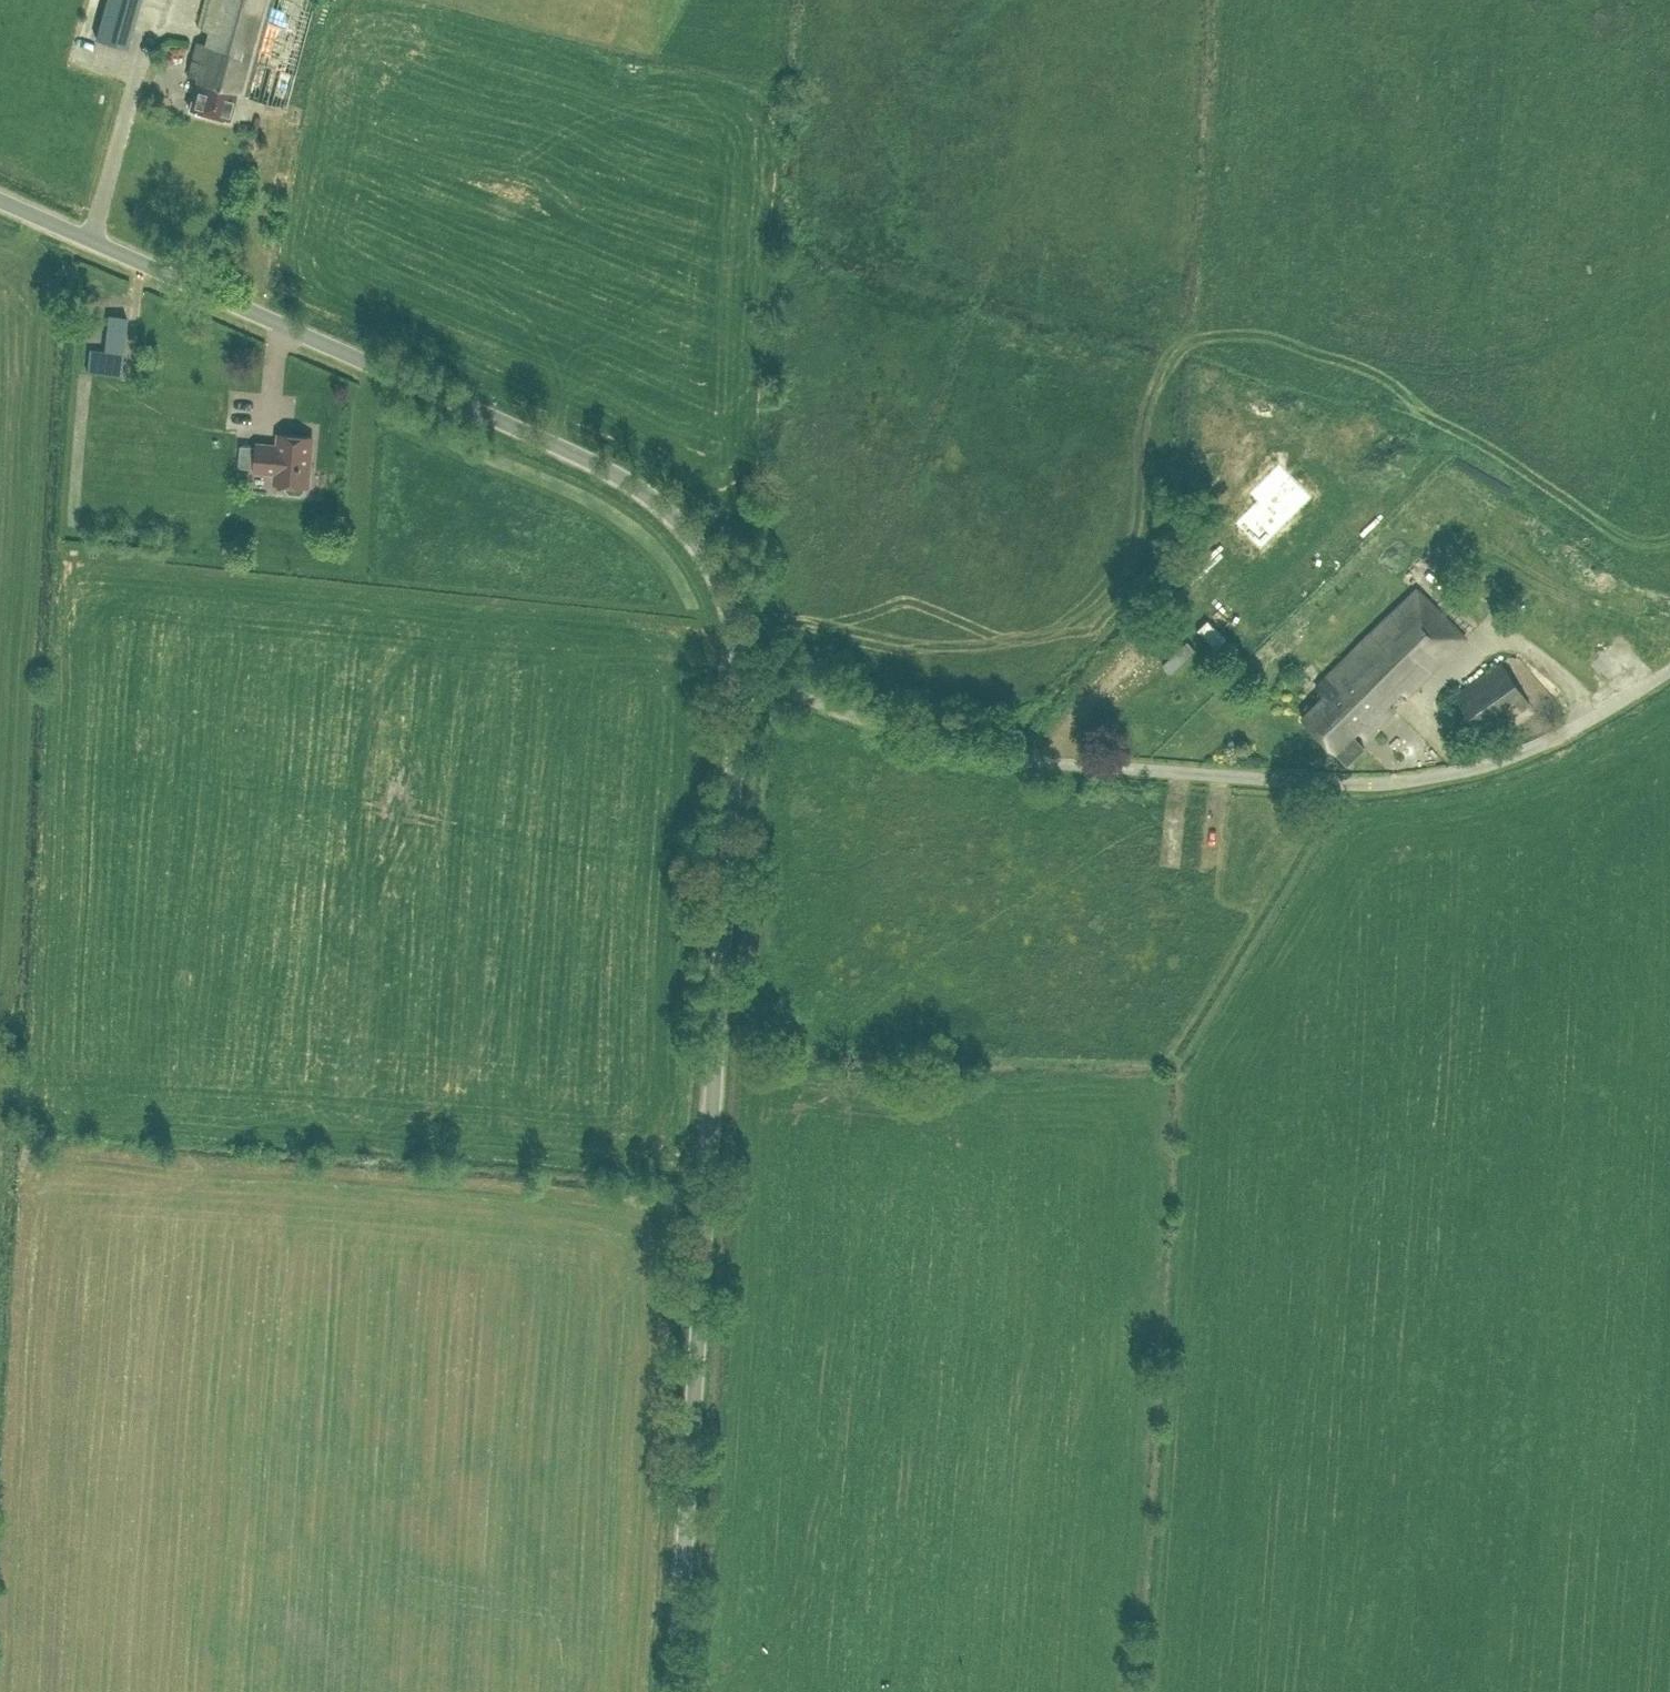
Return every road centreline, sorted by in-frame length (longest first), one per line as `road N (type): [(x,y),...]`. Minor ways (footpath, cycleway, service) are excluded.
road 1 (tertiary): [(675,1691),(741,681),(734,613),(709,558),(680,520),(612,472),(0,200)]

